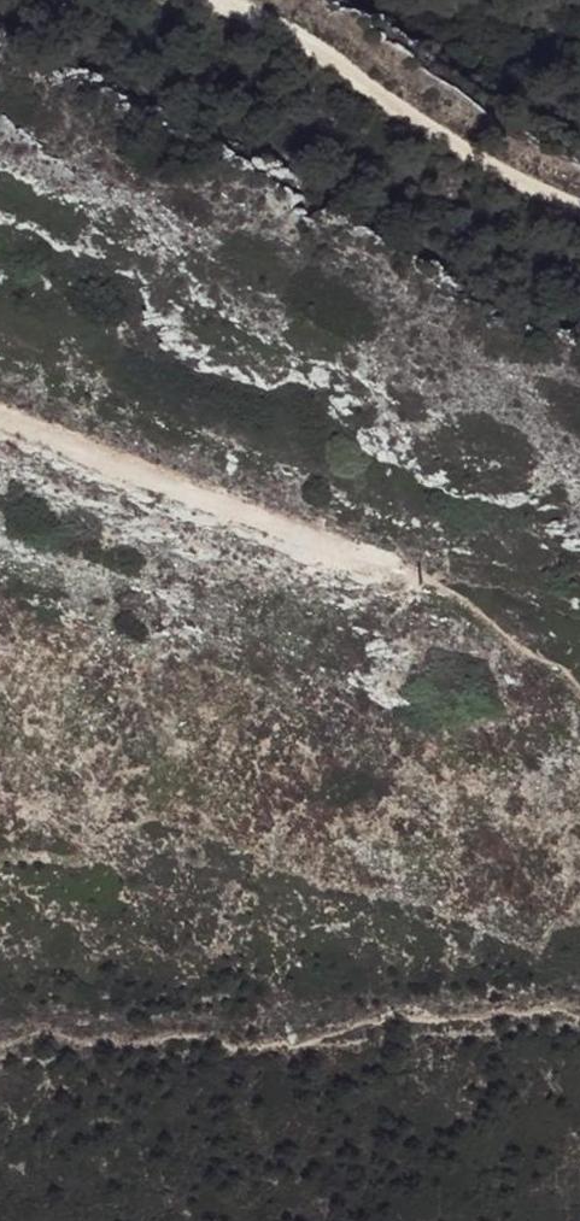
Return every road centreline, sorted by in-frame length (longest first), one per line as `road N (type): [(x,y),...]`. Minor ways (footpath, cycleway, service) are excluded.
road 1 (track): [(181,0),(270,32),(448,147),(579,211)]

